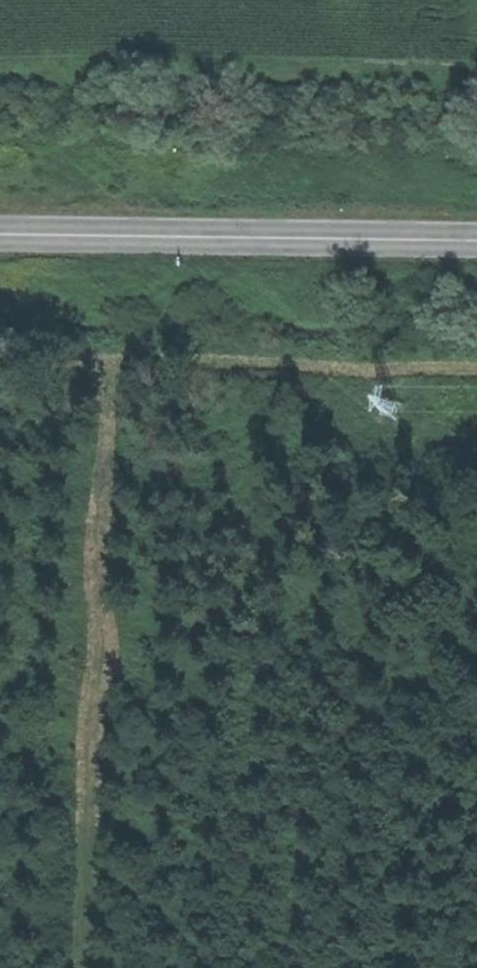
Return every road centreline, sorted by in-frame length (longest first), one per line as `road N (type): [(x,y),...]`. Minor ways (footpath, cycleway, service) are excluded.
road 1 (secondary): [(0,233),(476,240)]
road 2 (track): [(79,967),(92,675)]

